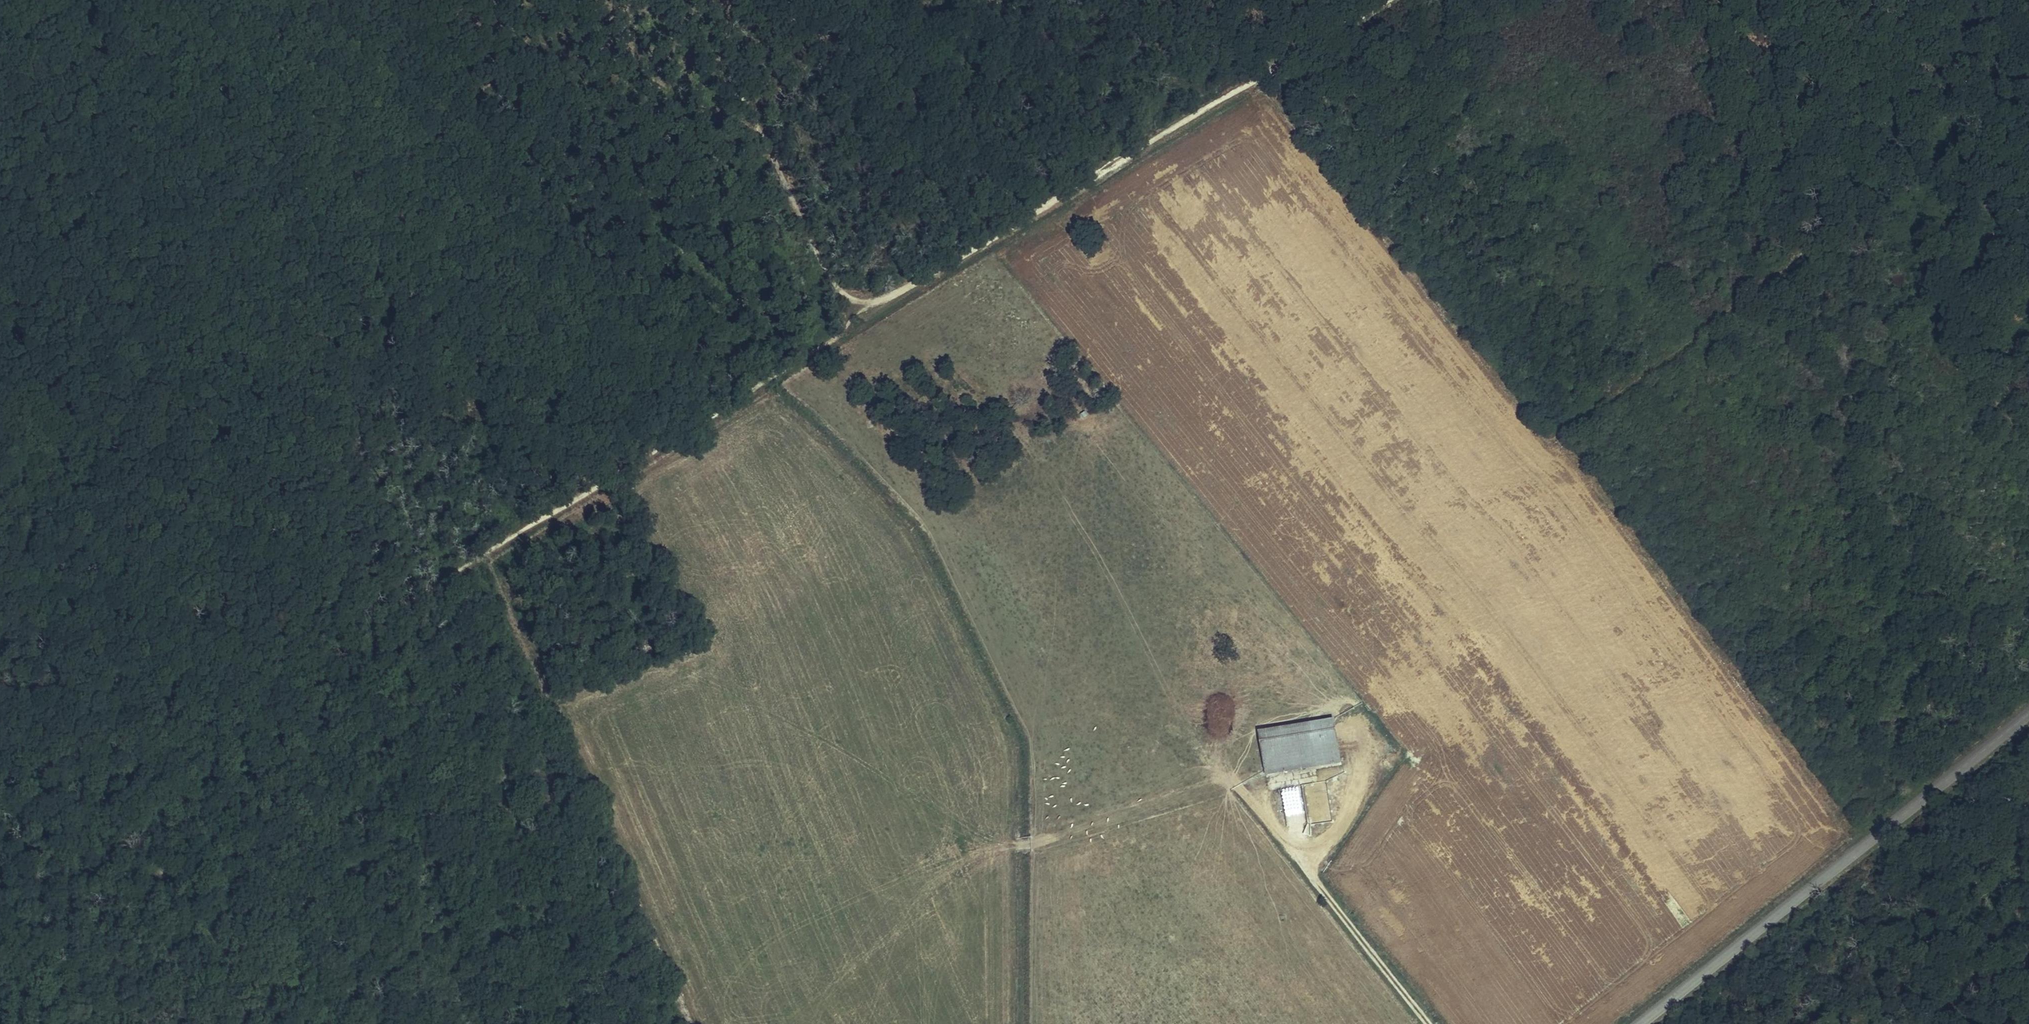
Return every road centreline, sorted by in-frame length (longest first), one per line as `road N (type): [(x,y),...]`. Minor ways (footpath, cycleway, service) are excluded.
road 1 (tertiary): [(1638,1023),(2028,713)]

